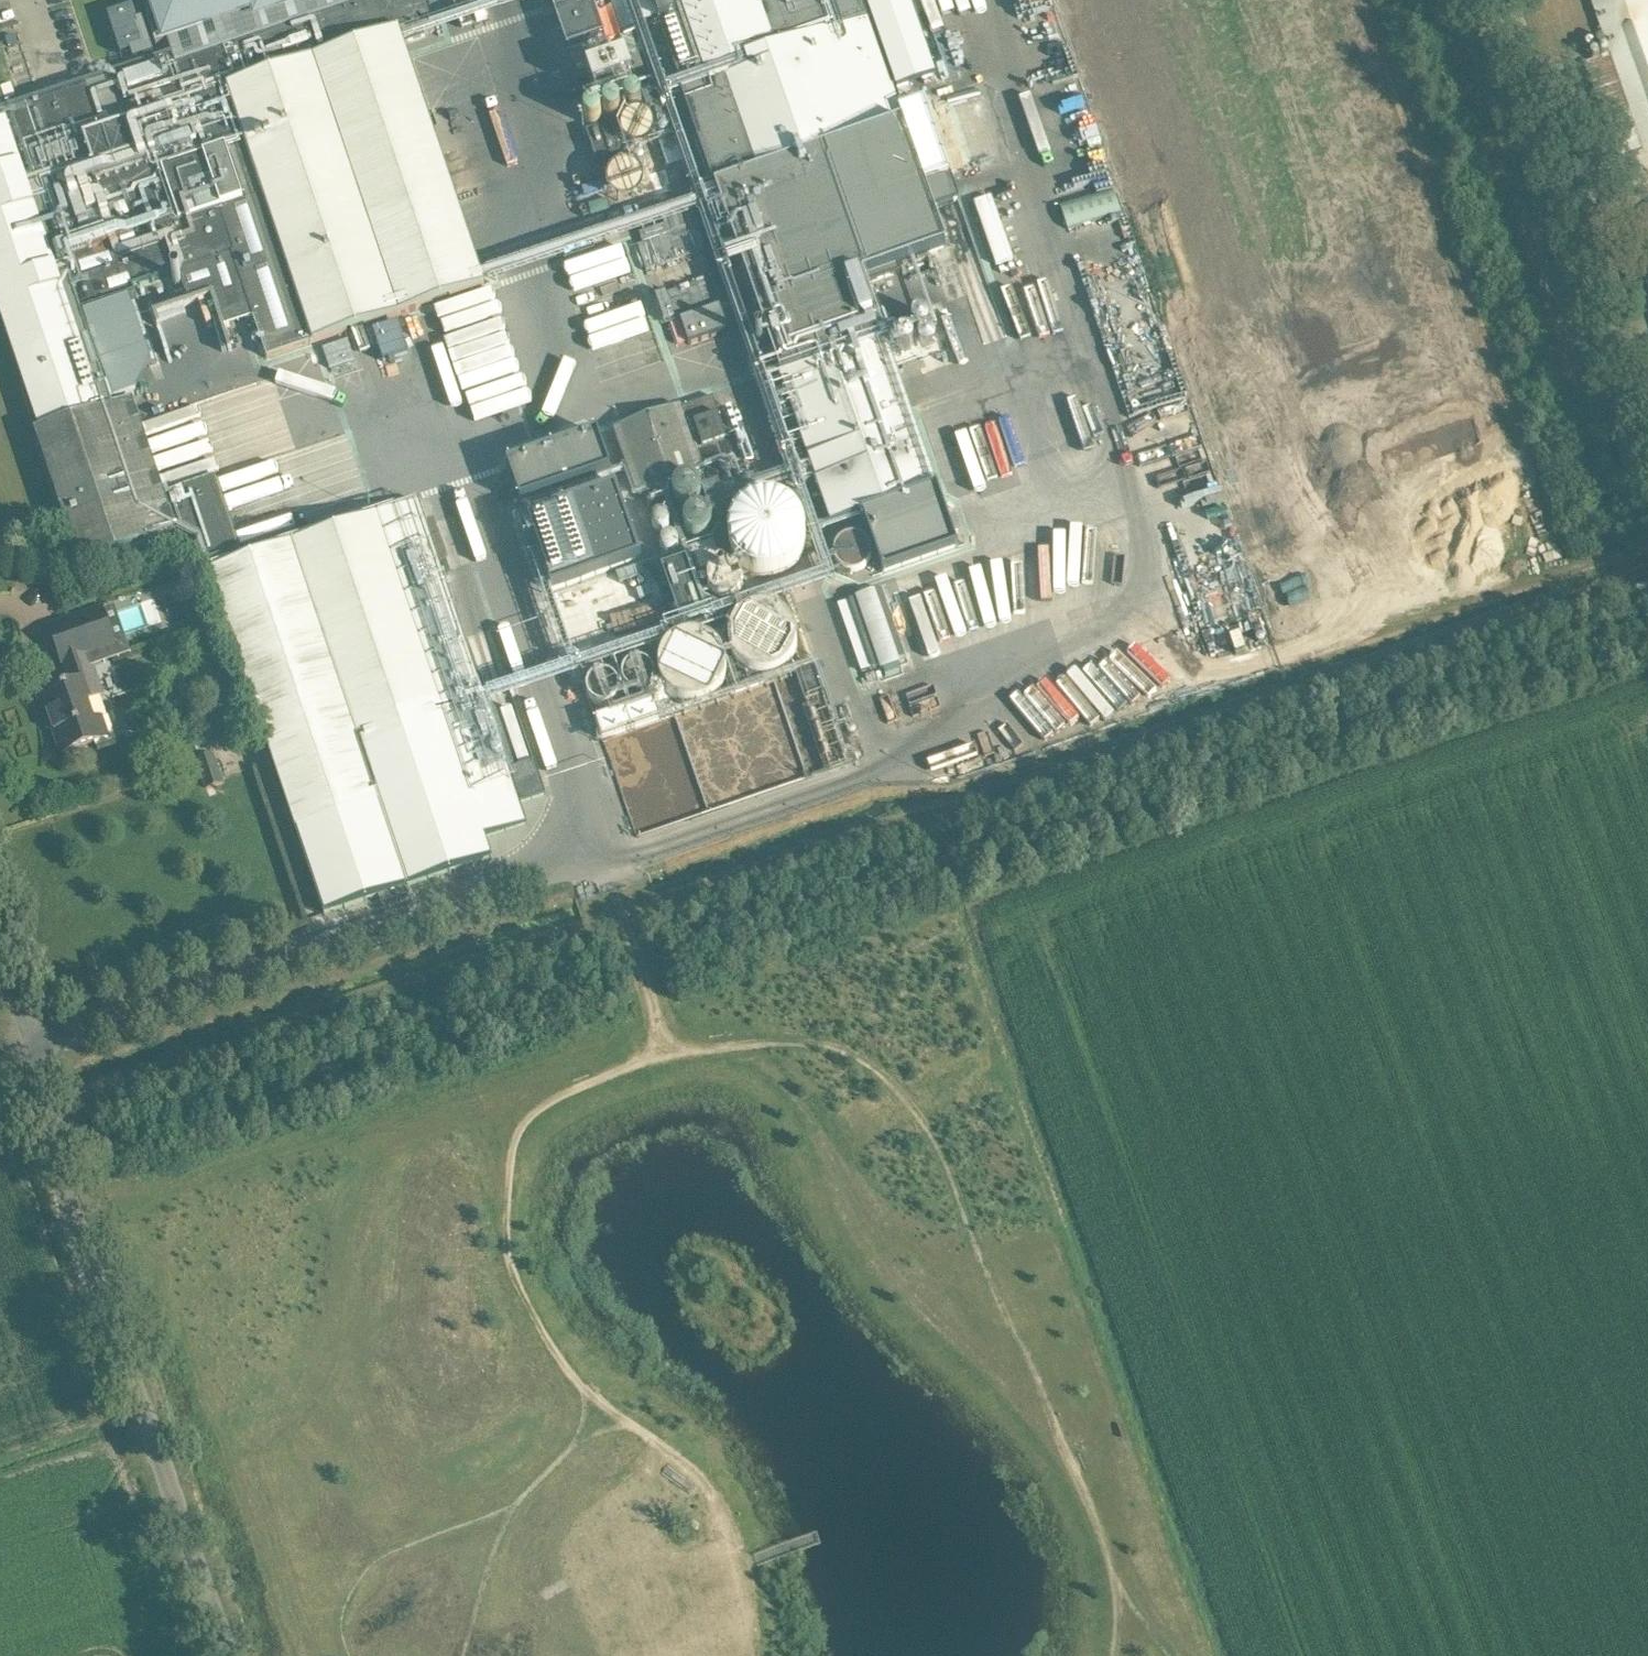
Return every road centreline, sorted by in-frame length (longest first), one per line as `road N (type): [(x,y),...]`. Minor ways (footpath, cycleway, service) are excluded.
road 1 (unclassified): [(230,1655),(0,1001)]
road 2 (unclassified): [(1647,395),(1509,0)]
road 3 (track): [(673,1053),(593,861)]

